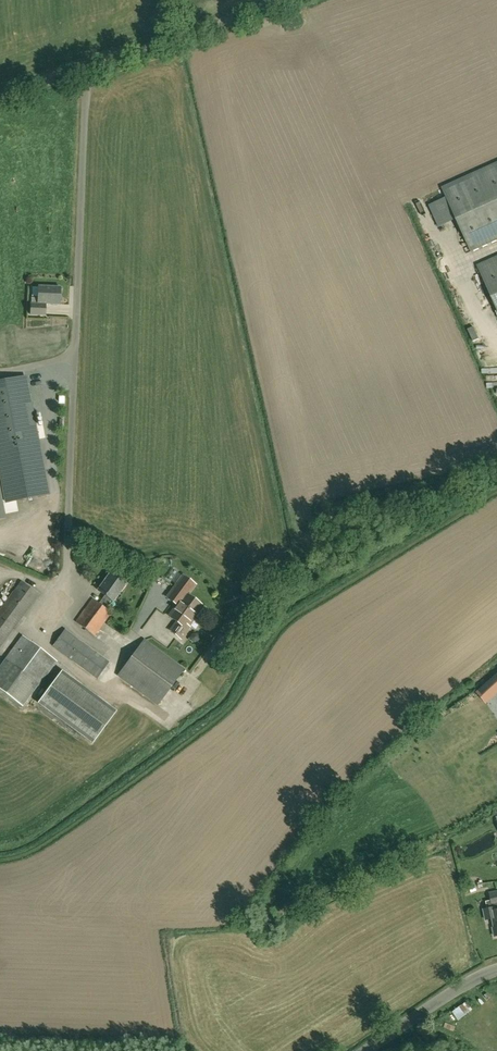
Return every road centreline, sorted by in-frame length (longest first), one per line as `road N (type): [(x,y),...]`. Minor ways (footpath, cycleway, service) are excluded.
road 1 (unclassified): [(76,521),(89,68)]
road 2 (unclassified): [(263,0),(89,68)]
road 3 (unclassified): [(367,1050),(496,967)]

